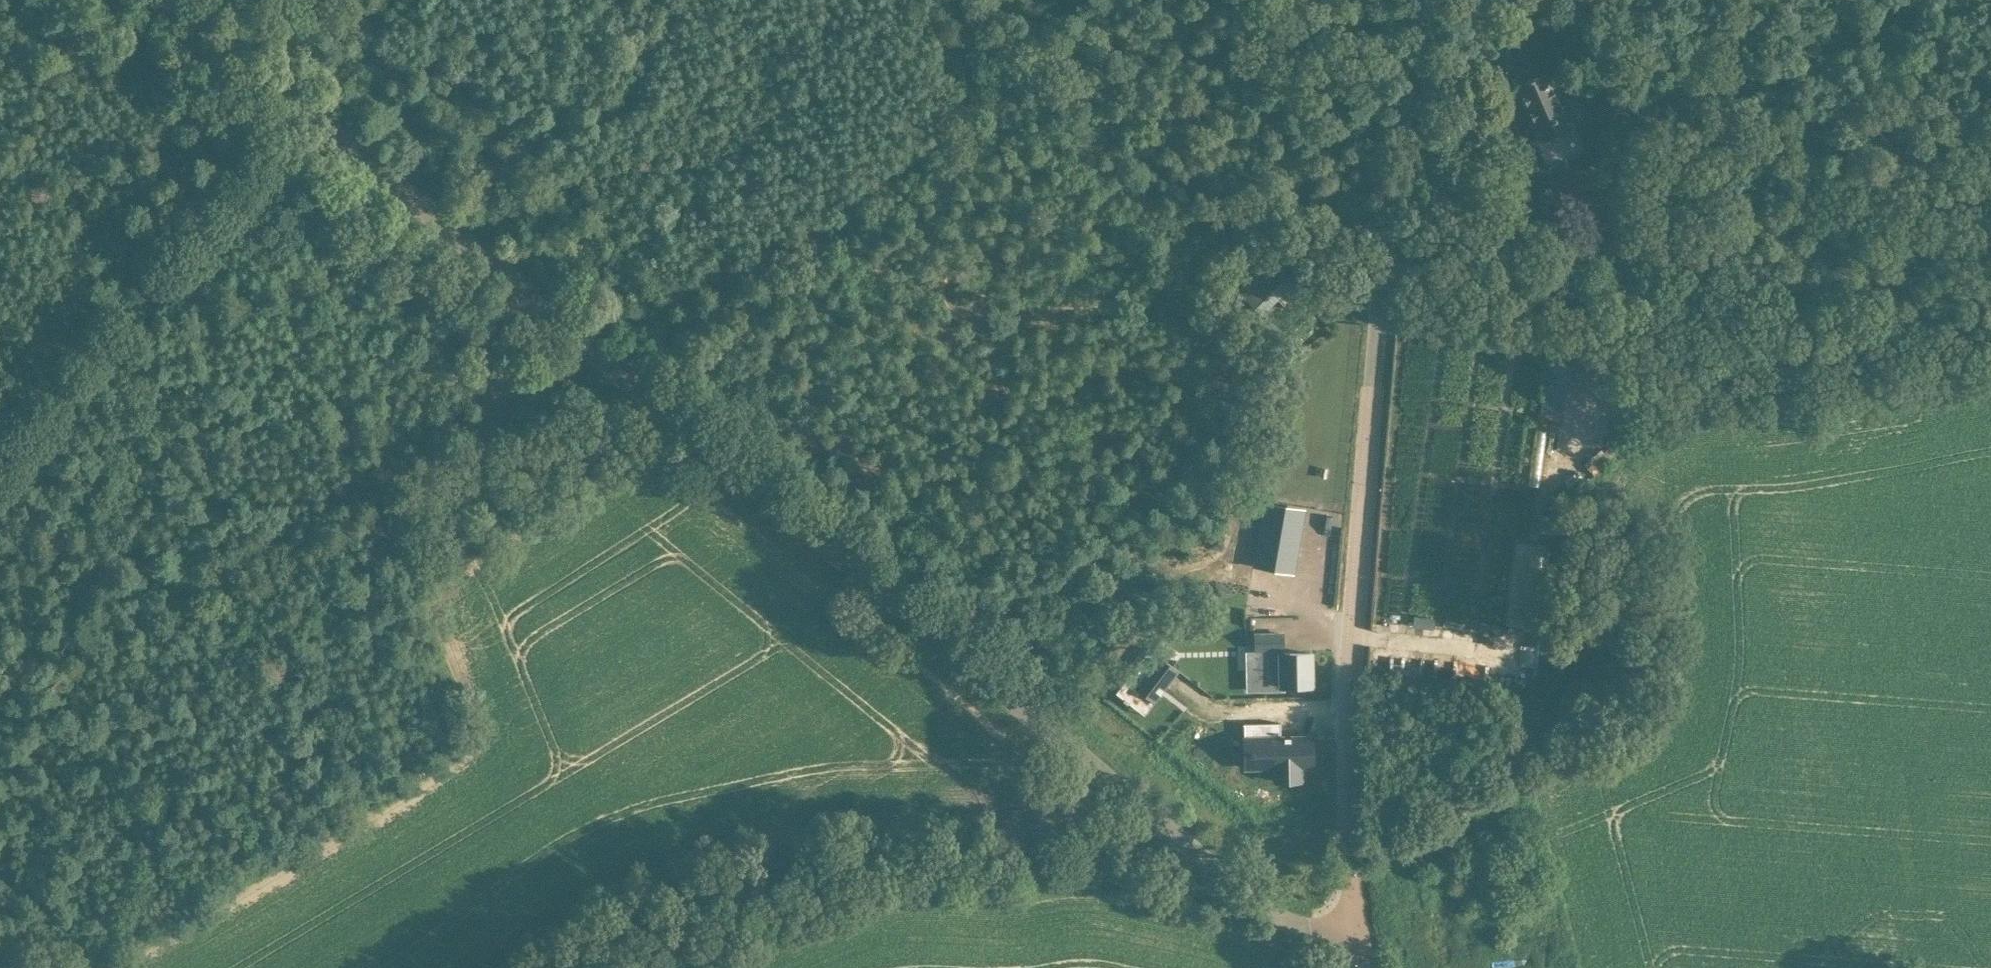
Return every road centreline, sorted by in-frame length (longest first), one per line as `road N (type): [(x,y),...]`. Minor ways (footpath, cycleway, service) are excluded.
road 1 (unclassified): [(1356,927),(1307,929),(1246,894),(168,0)]
road 2 (unclassified): [(1356,927),(1349,791),(1365,469),(1380,289),(1418,133),(1427,0)]

